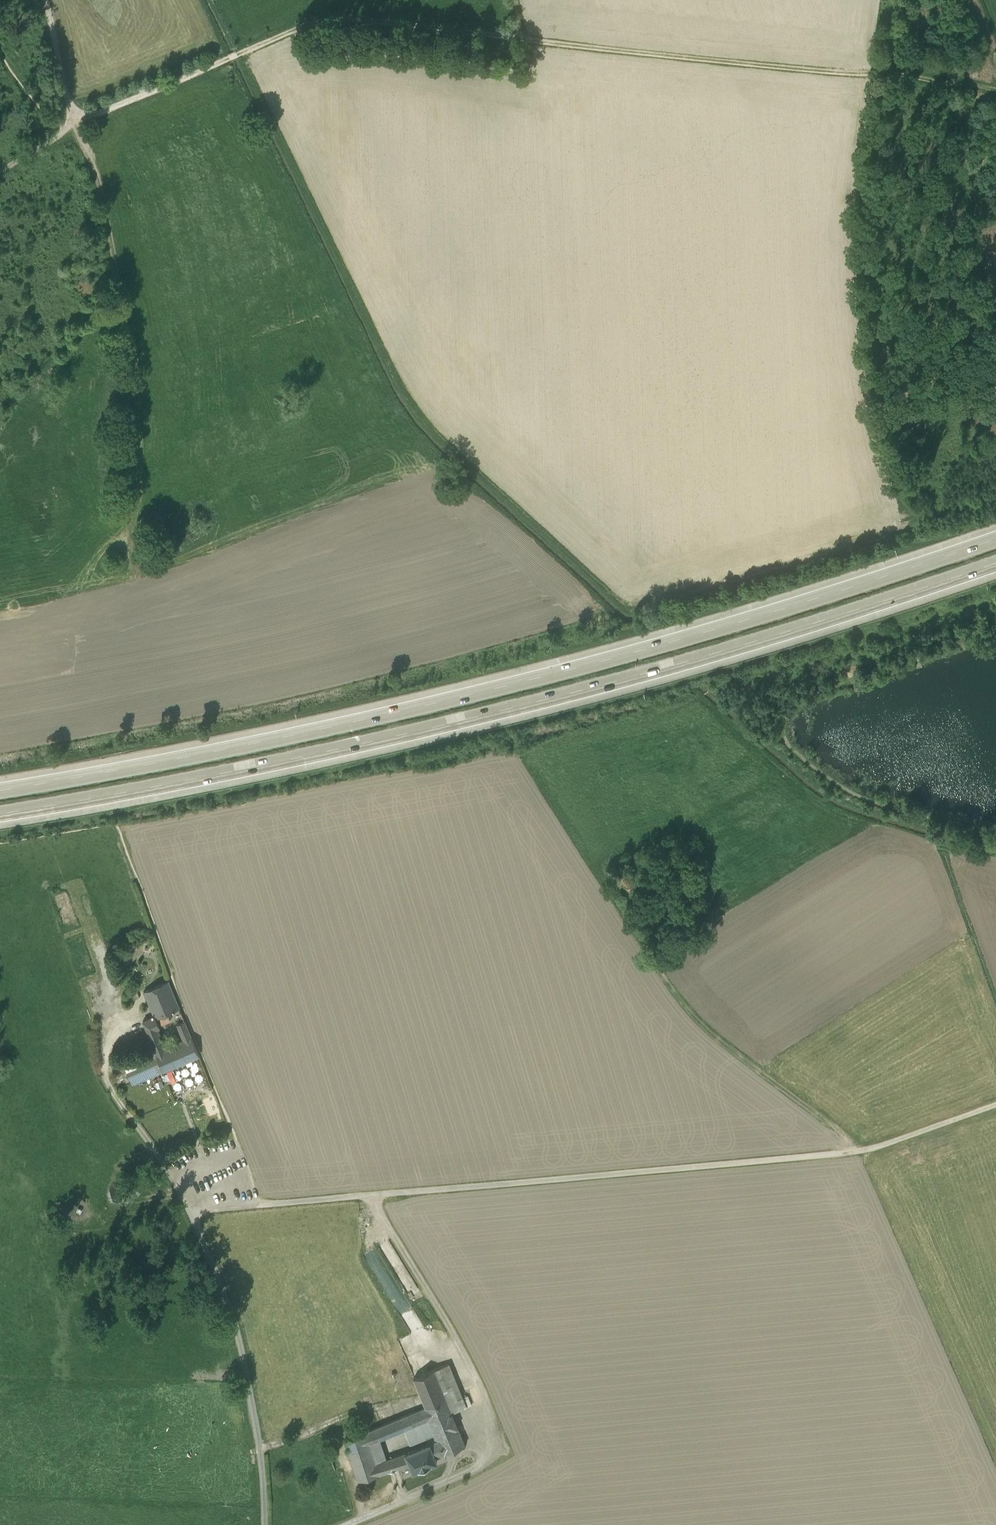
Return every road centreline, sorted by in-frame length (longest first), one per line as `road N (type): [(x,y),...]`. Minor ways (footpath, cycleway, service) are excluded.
road 1 (motorway): [(995,537),(753,615),(453,696),(0,789)]
road 2 (motorway): [(0,812),(462,718),(734,645),(995,561)]
road 3 (track): [(65,134),(315,21),(344,18),(995,86)]
road 4 (track): [(263,1206),(865,1151),(995,1105)]
road 5 (track): [(113,586),(127,492),(124,352),(107,223),(71,131),(39,0)]
road 6 (unclassified): [(263,1524),(262,1467),(235,1322),(171,1176),(108,1085),(102,1035)]
road 7 (track): [(586,856),(696,1023),(865,1151)]
road 8 (track): [(946,82),(995,324)]

